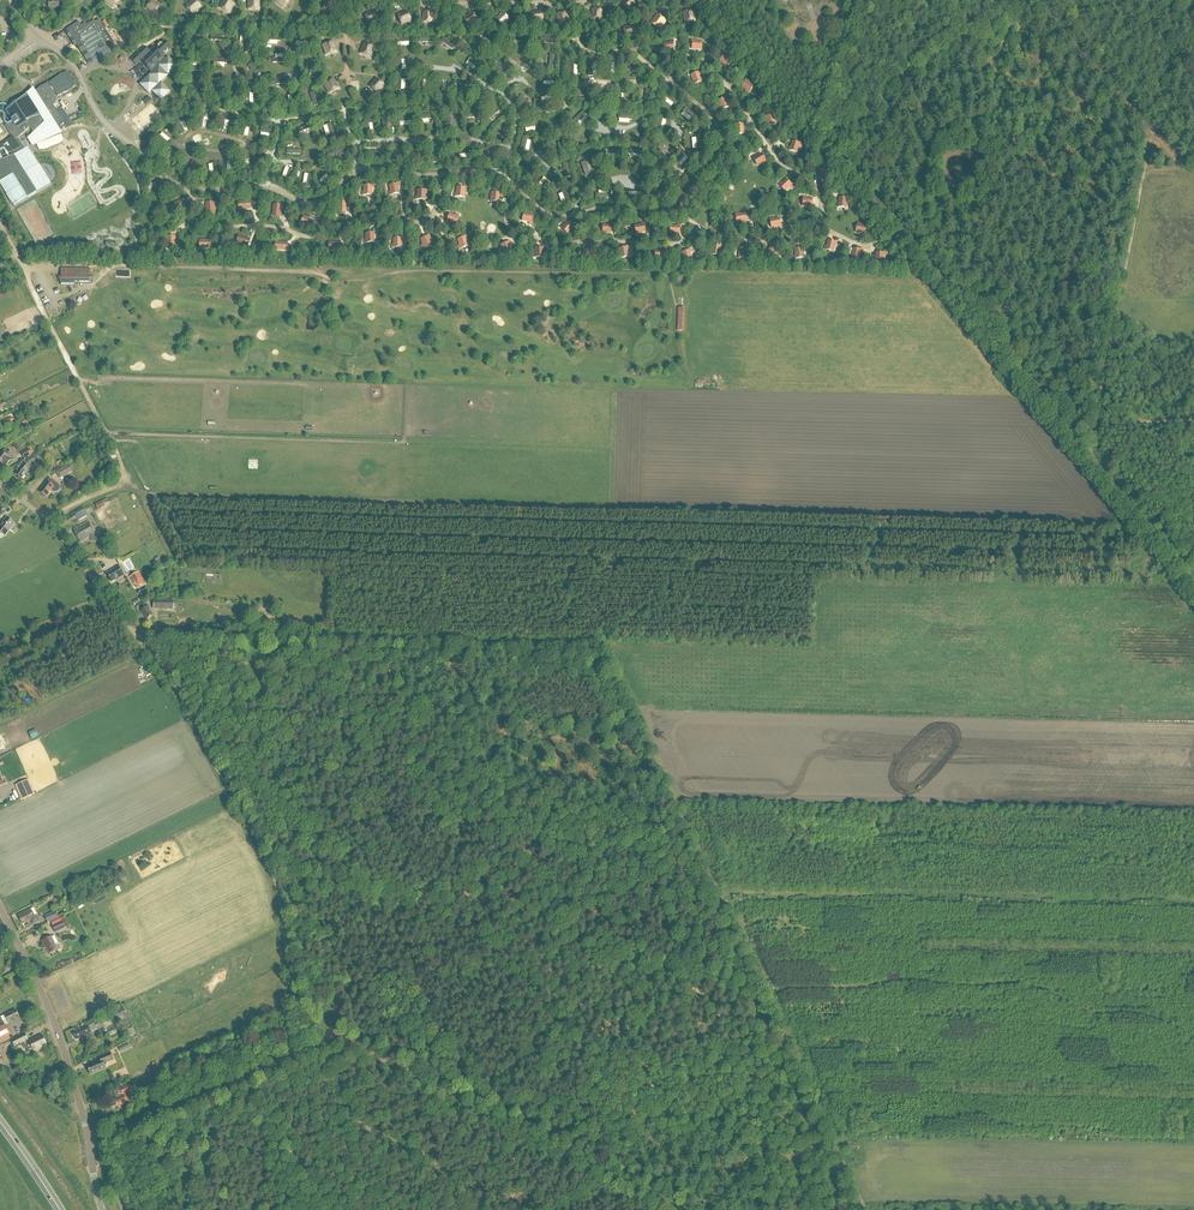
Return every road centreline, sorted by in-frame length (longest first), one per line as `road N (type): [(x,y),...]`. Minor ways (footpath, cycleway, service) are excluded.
road 1 (track): [(134,633),(272,875),(294,1004),(335,1037)]
road 2 (track): [(413,639),(599,645),(649,605),(813,612)]
road 3 (track): [(335,1037),(678,1209)]
road 4 (unclassified): [(90,1142),(325,1042),(345,1104)]
road 5 (track): [(26,270),(122,466),(117,486),(47,521)]
road 6 (track): [(1180,0),(1124,273)]
road 7 (track): [(1193,425),(1094,427),(1124,273)]
road 8 (tertiary): [(90,1142),(58,1032),(0,909)]
road 9 (track): [(1039,0),(1193,169)]
road 10 (track): [(134,633),(335,640)]
road 11 (residential): [(130,627),(47,521),(0,485)]
road 12 (unclassified): [(475,1209),(441,1170),(357,1125),(345,1104)]
road 13 (track): [(858,0),(813,136)]
road 14 (track): [(498,898),(523,904),(612,959)]

